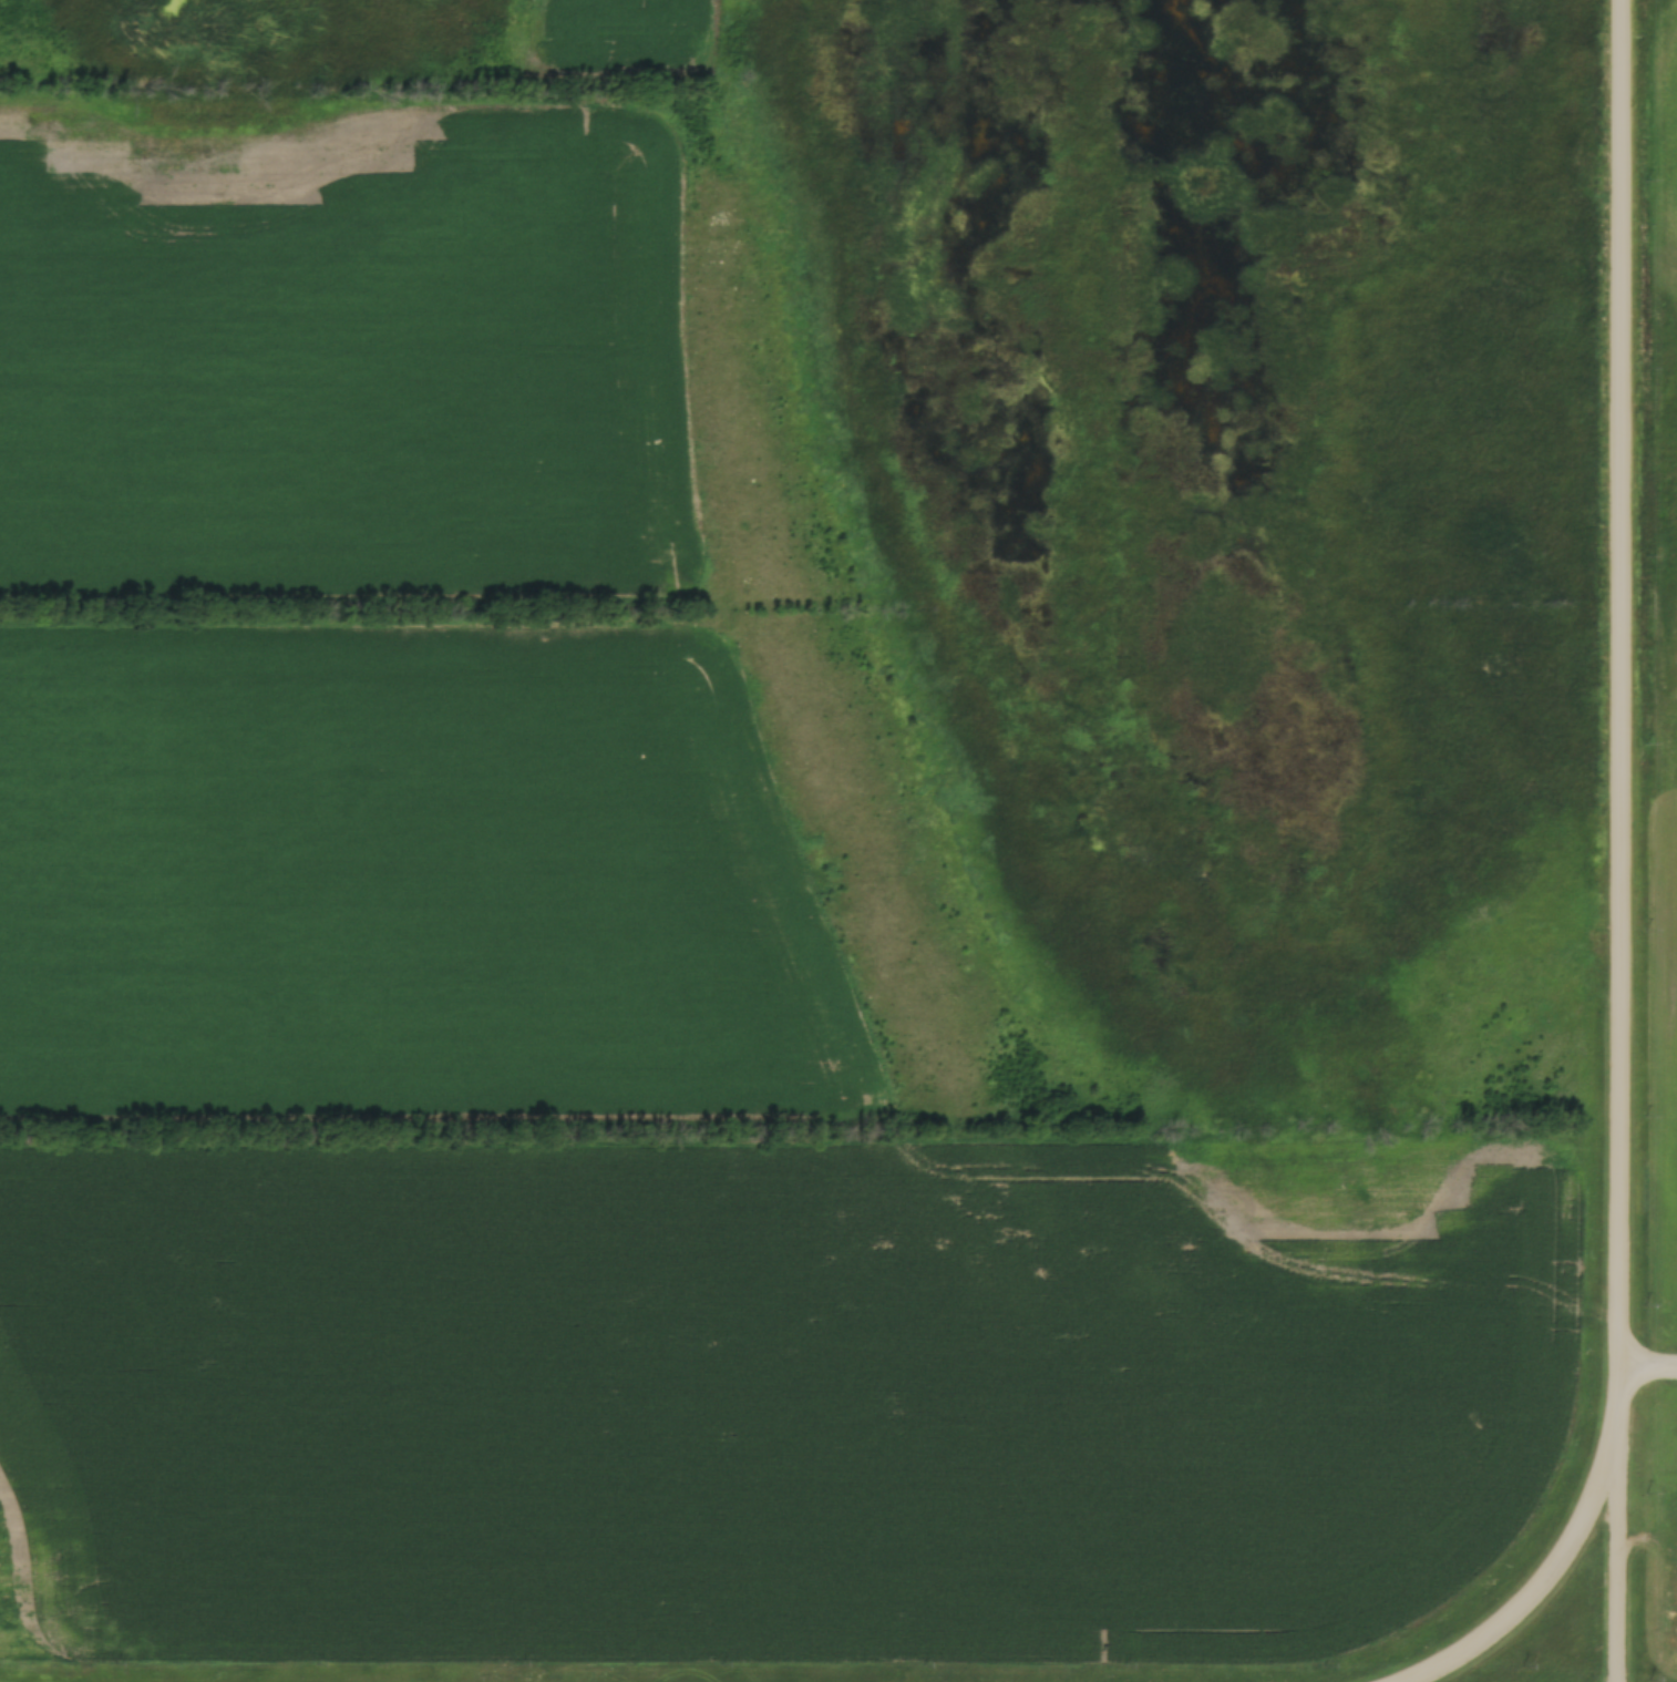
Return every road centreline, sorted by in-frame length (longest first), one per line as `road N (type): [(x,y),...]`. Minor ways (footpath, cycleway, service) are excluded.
road 1 (track): [(1618,0),(1612,1681)]

